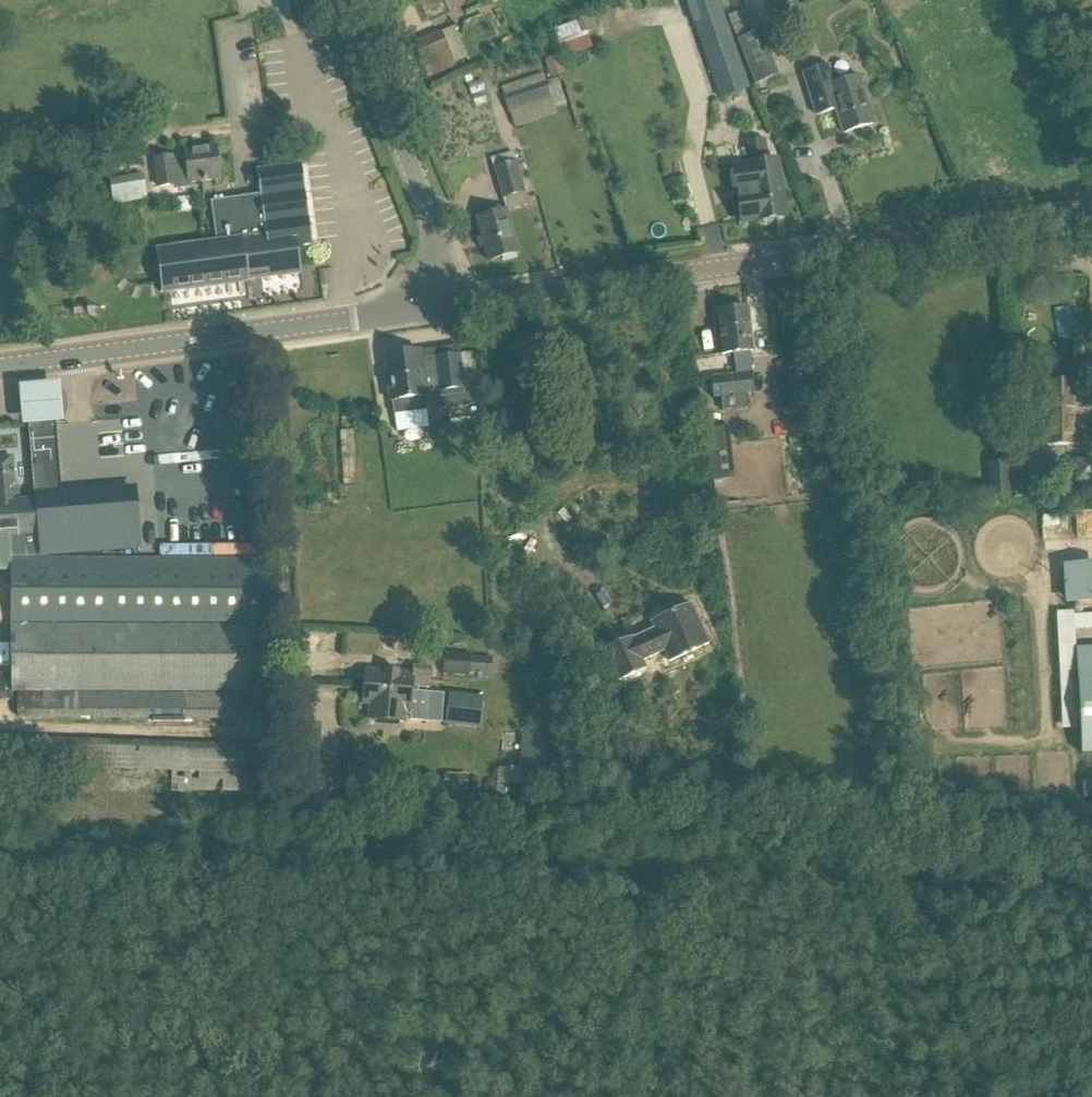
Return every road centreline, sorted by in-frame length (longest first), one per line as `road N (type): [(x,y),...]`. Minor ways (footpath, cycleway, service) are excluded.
road 1 (tertiary): [(446,306),(1091,208)]
road 2 (tertiary): [(0,366),(446,306)]
road 3 (tertiary): [(446,306),(443,269),(342,0)]

